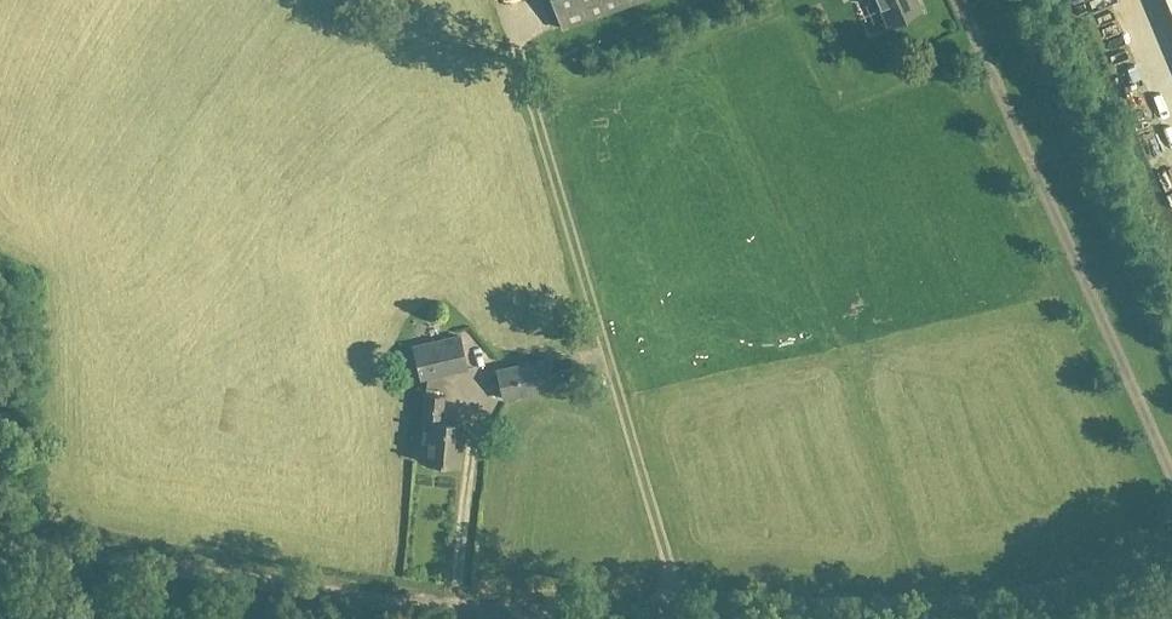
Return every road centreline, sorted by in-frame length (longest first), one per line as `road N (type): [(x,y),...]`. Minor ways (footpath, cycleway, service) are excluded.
road 1 (unclassified): [(1171,545),(1099,577),(998,600),(523,614),(431,609),(0,542)]

